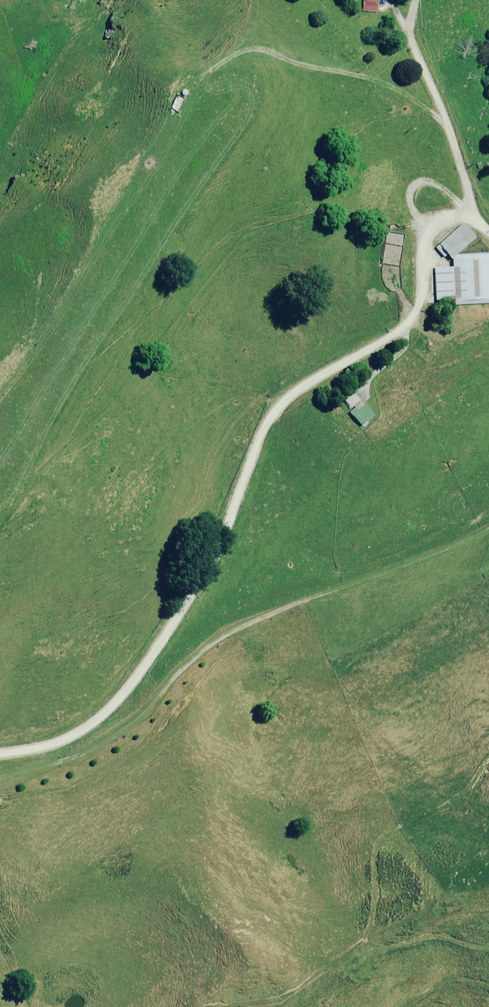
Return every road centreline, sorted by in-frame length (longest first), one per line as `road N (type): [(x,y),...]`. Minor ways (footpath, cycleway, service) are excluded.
road 1 (residential): [(488,231),(474,216),(434,225),(418,308),(406,326),(289,398),(271,419),(214,562),(126,693),(81,733),(0,755)]
road 2 (track): [(488,528),(258,618),(206,647),(116,736),(0,778)]
road 3 (track): [(447,123),(386,84),(268,50),(246,50),(211,71)]
road 4 (track): [(474,216),(443,112),(409,35),(415,0)]

